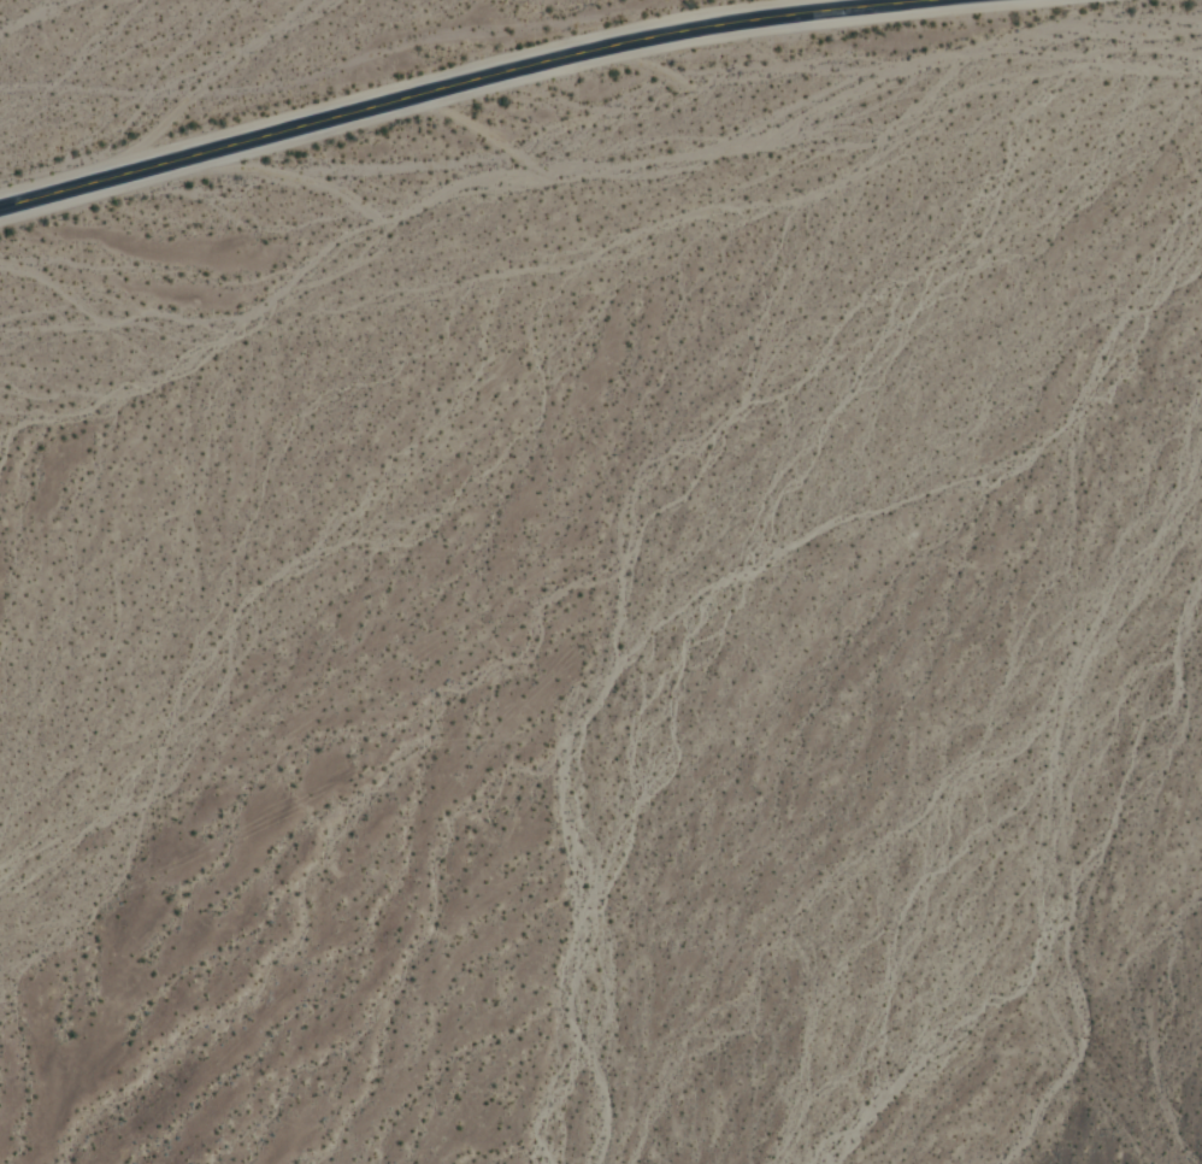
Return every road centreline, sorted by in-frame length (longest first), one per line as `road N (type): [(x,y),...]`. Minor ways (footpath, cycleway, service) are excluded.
road 1 (tertiary): [(869,0),(707,20),(483,71),(0,204)]

